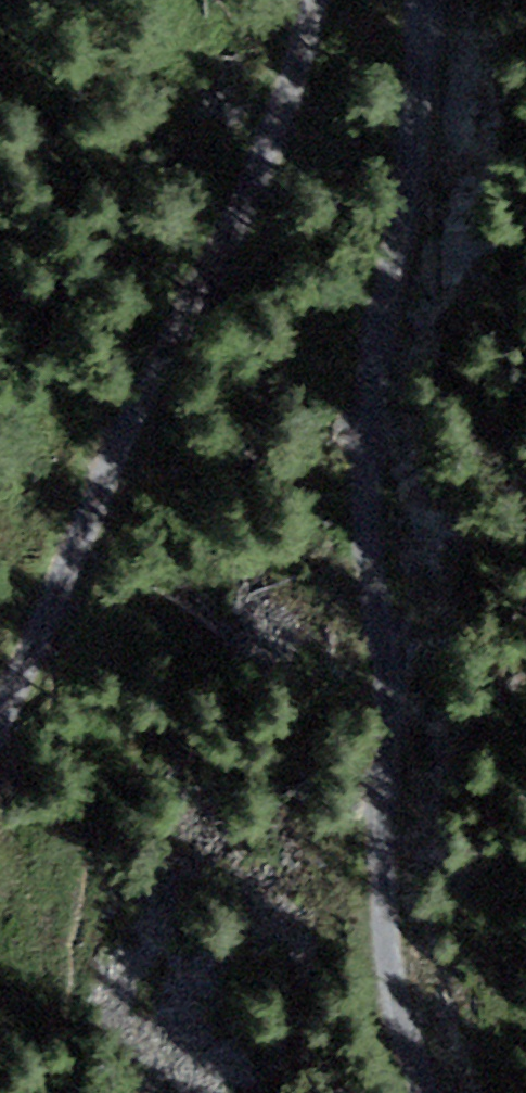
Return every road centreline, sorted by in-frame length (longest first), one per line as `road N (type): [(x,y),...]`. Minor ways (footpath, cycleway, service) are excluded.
road 1 (track): [(427,0),(368,456),(396,732),(394,985),(431,1092)]
road 2 (track): [(0,733),(175,363),(268,201),(324,0)]

